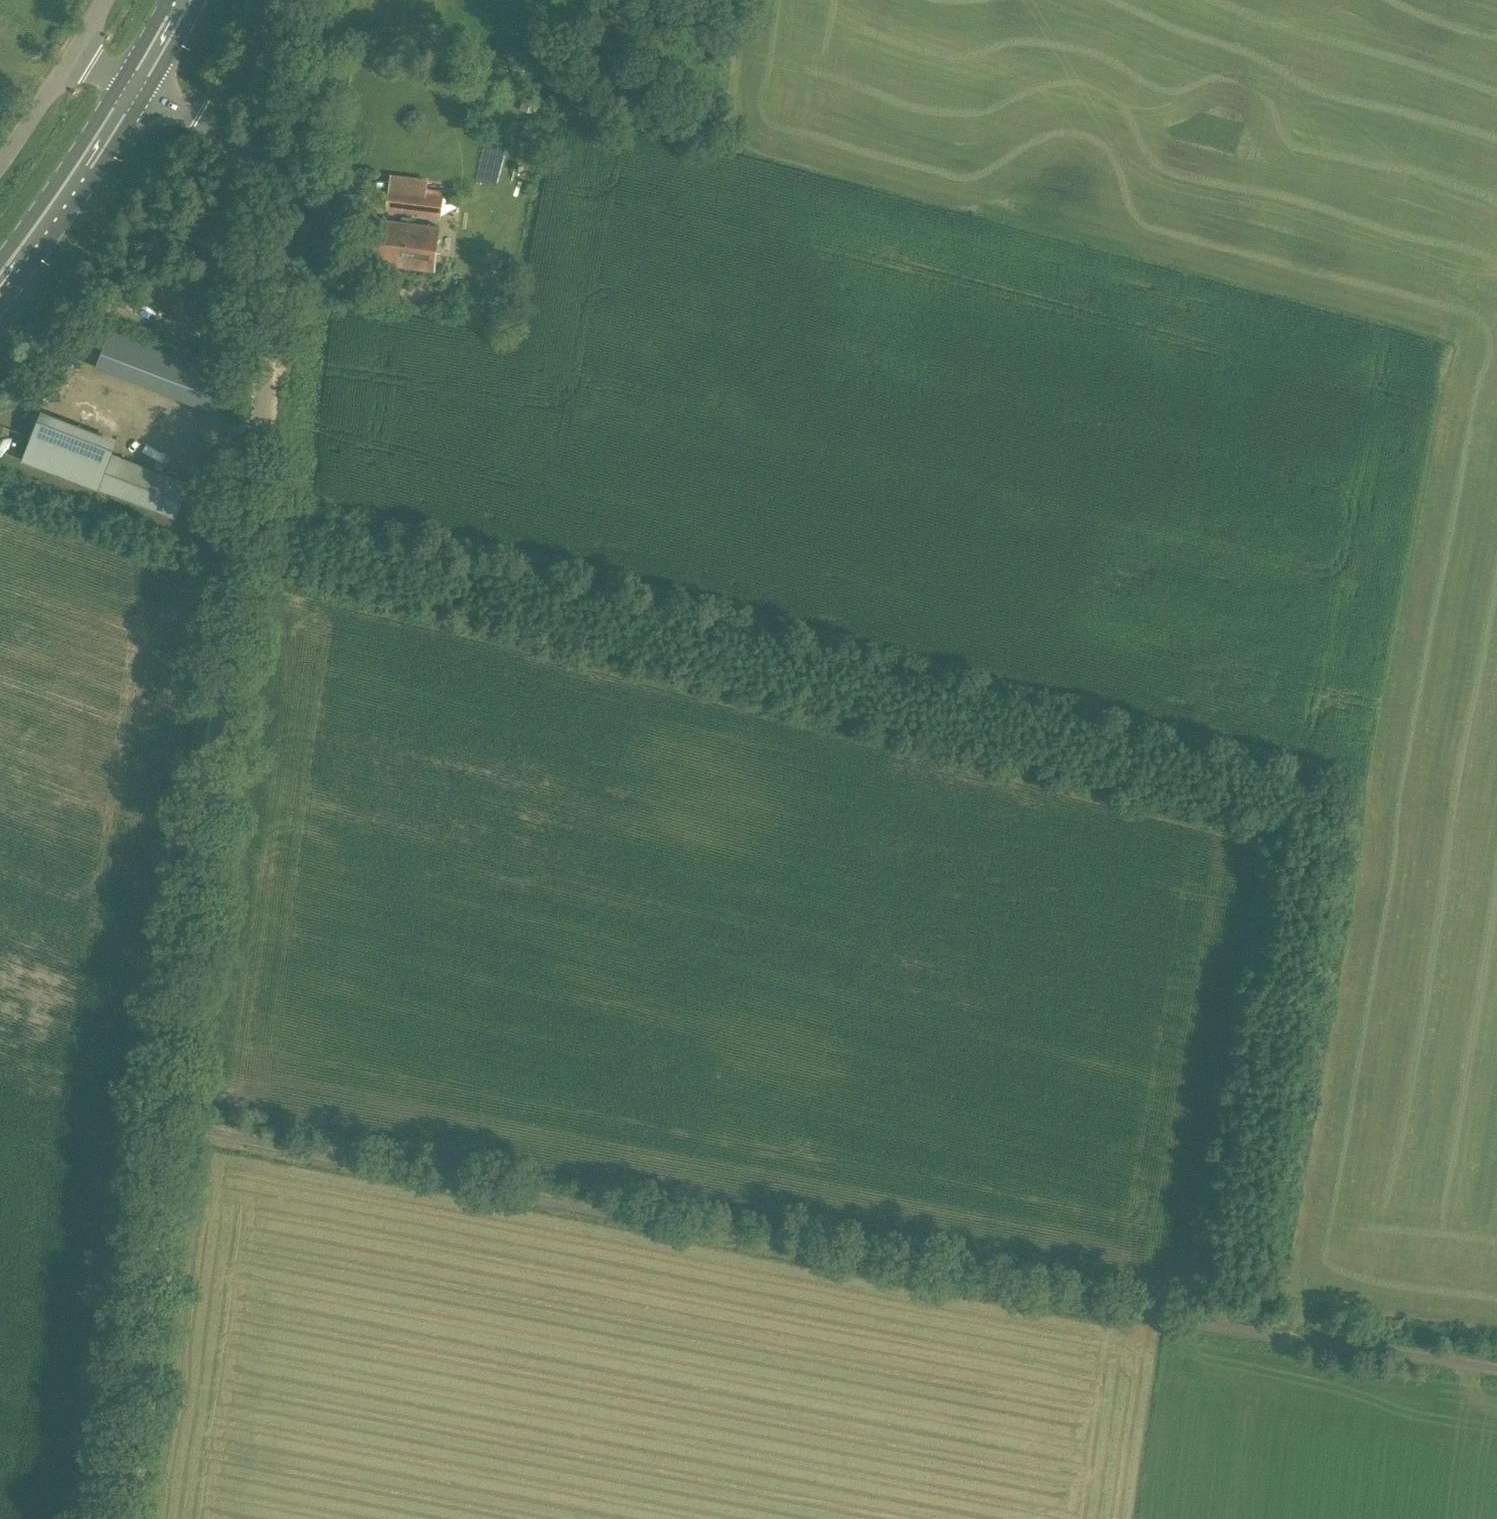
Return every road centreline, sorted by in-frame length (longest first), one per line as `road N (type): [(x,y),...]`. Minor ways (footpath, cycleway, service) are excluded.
road 1 (unclassified): [(112,1518),(281,270),(280,212),(257,168),(213,122)]
road 2 (track): [(1496,1371),(1290,1339),(162,1114)]
road 3 (primary): [(0,275),(135,83)]
road 4 (unclassified): [(213,122),(279,0)]
road 5 (unclassified): [(0,164),(78,54)]

